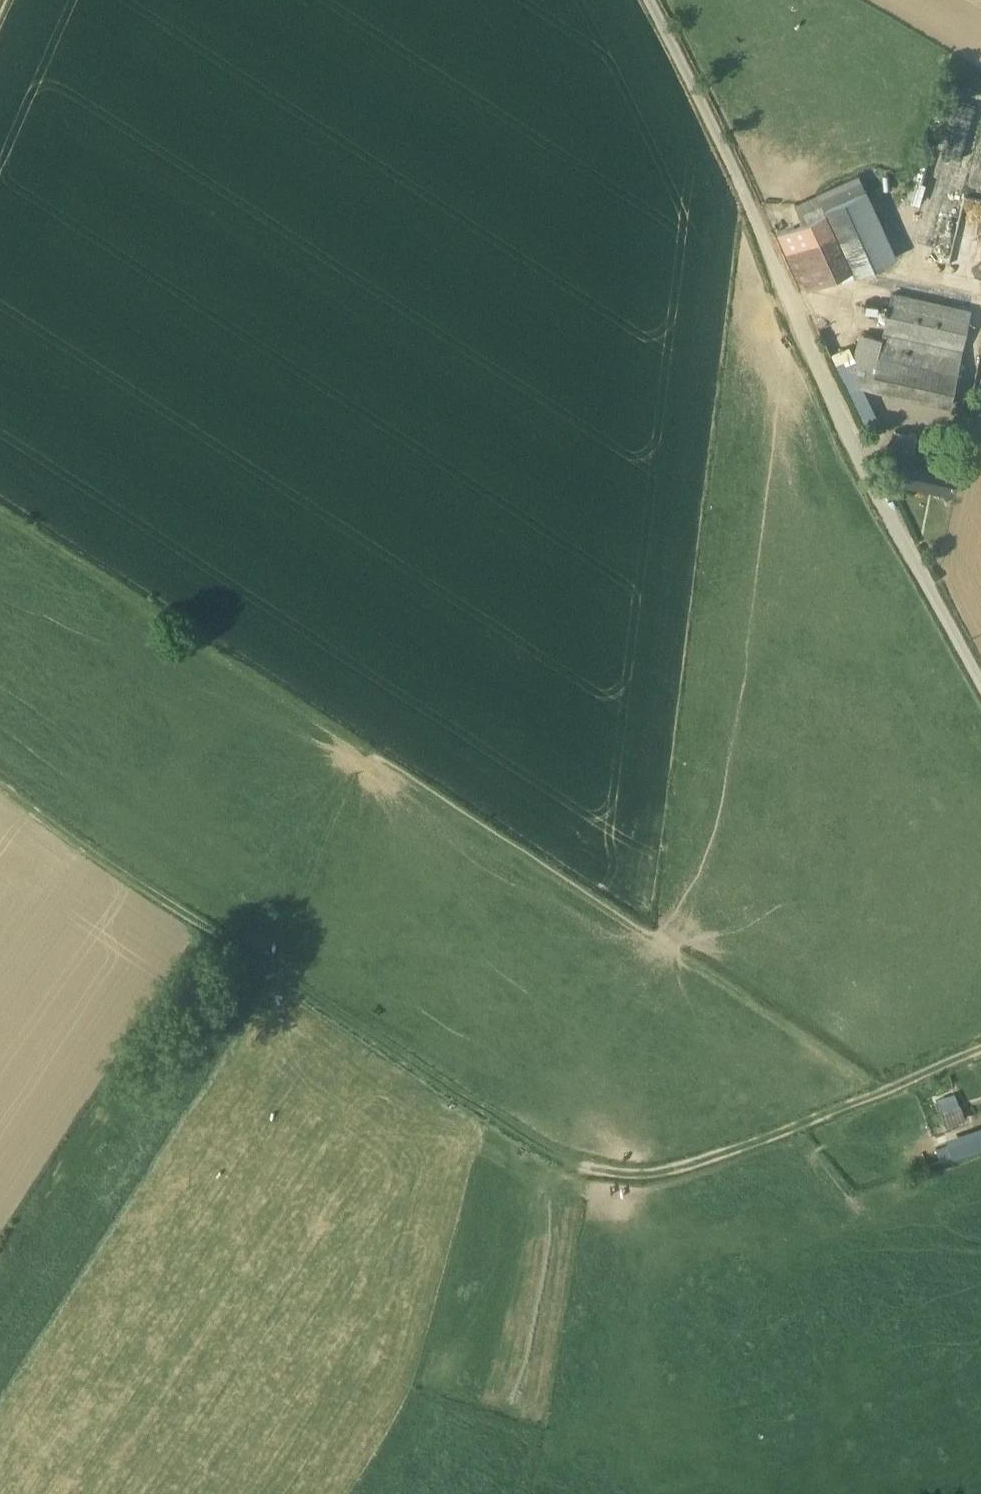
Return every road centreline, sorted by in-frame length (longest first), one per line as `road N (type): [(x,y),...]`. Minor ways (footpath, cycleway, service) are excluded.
road 1 (track): [(980,1042),(694,1158),(655,1167),(582,1161),(467,1095),(0,775)]
road 2 (unclassified): [(654,0),(723,136),(835,403),(980,677)]

